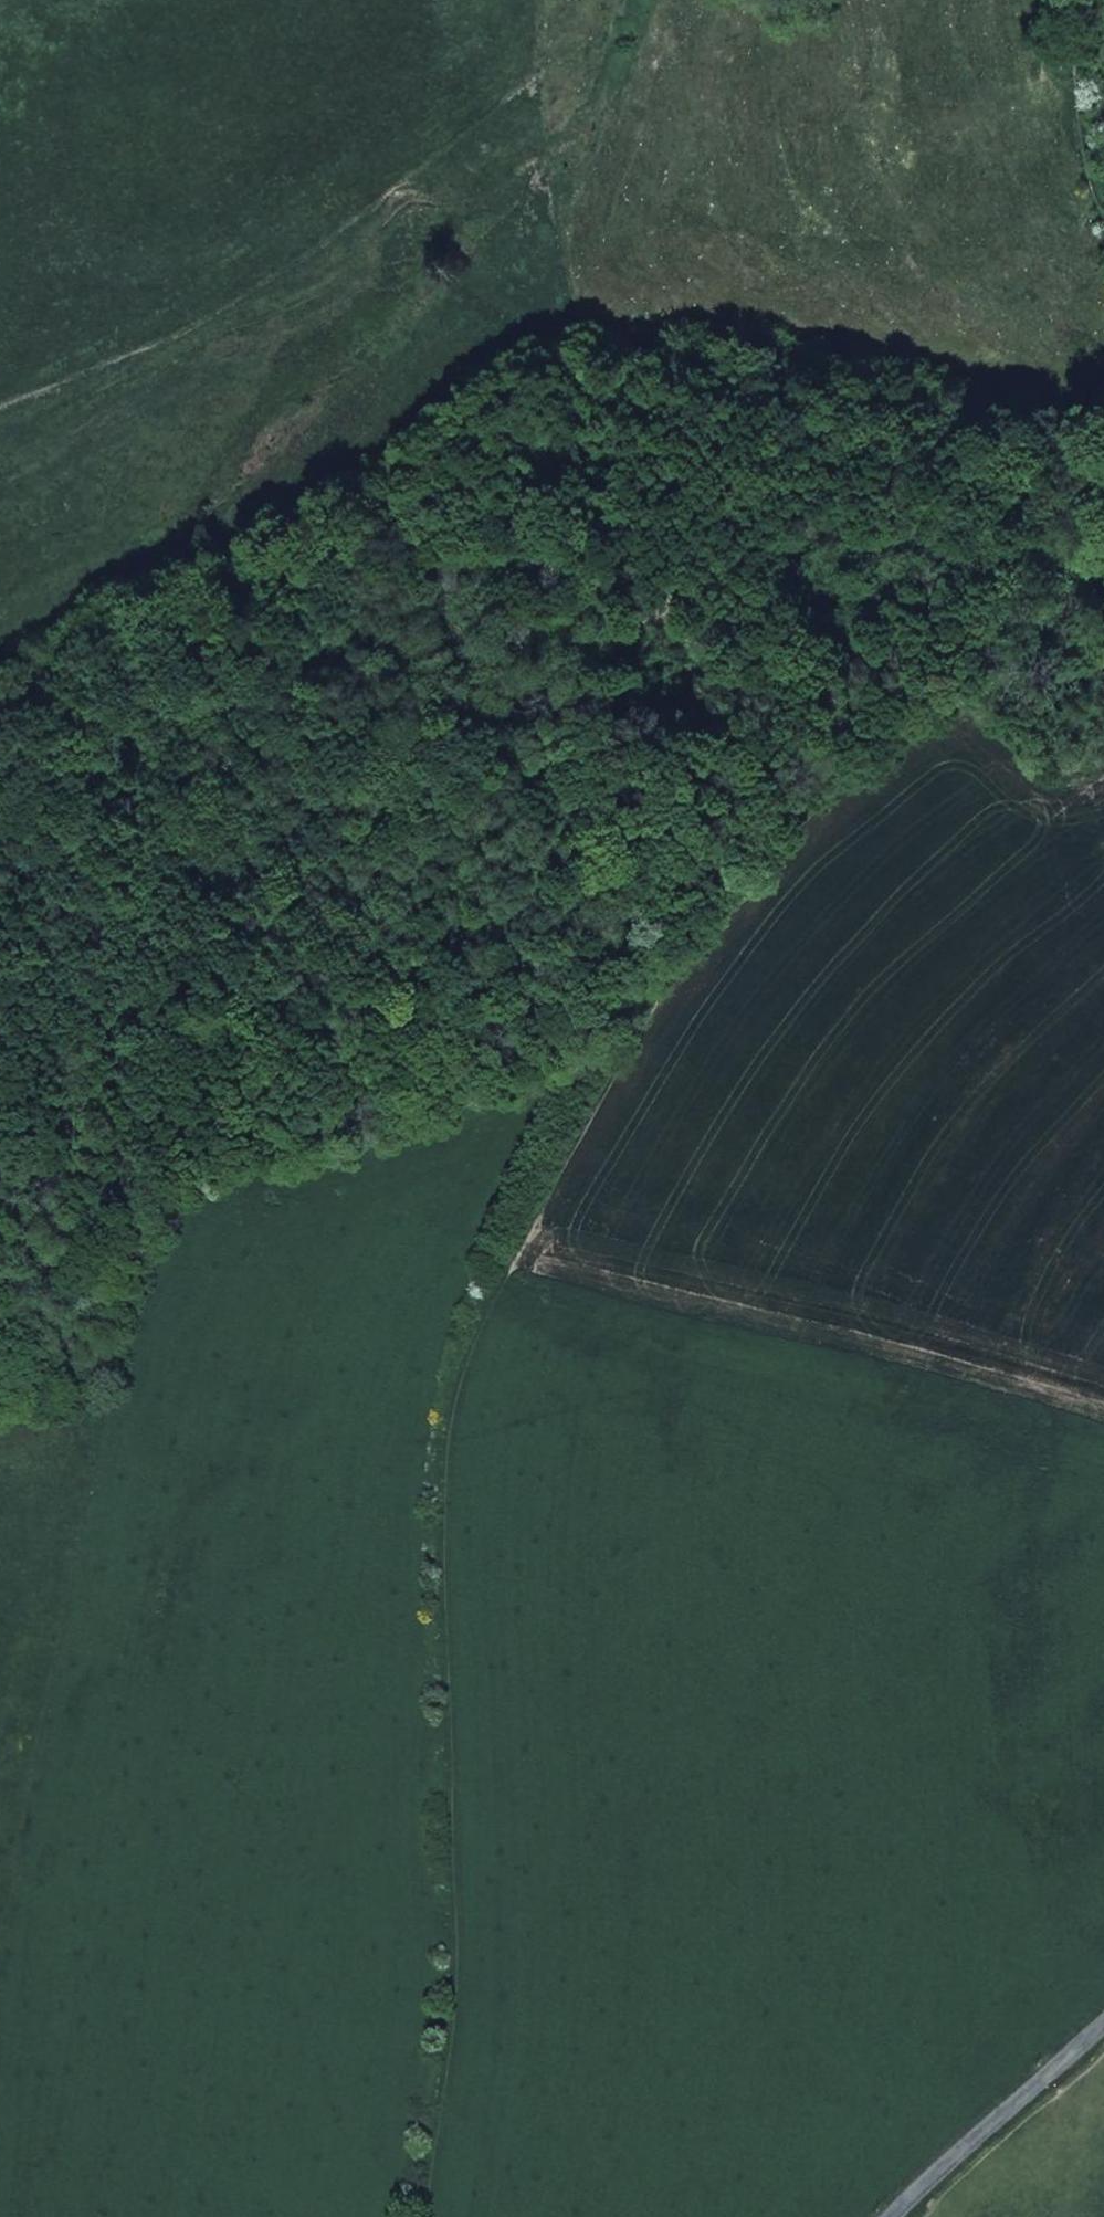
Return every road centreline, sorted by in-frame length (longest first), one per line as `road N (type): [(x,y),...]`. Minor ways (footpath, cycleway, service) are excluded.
road 1 (unclassified): [(893,2216),(1103,2006)]

